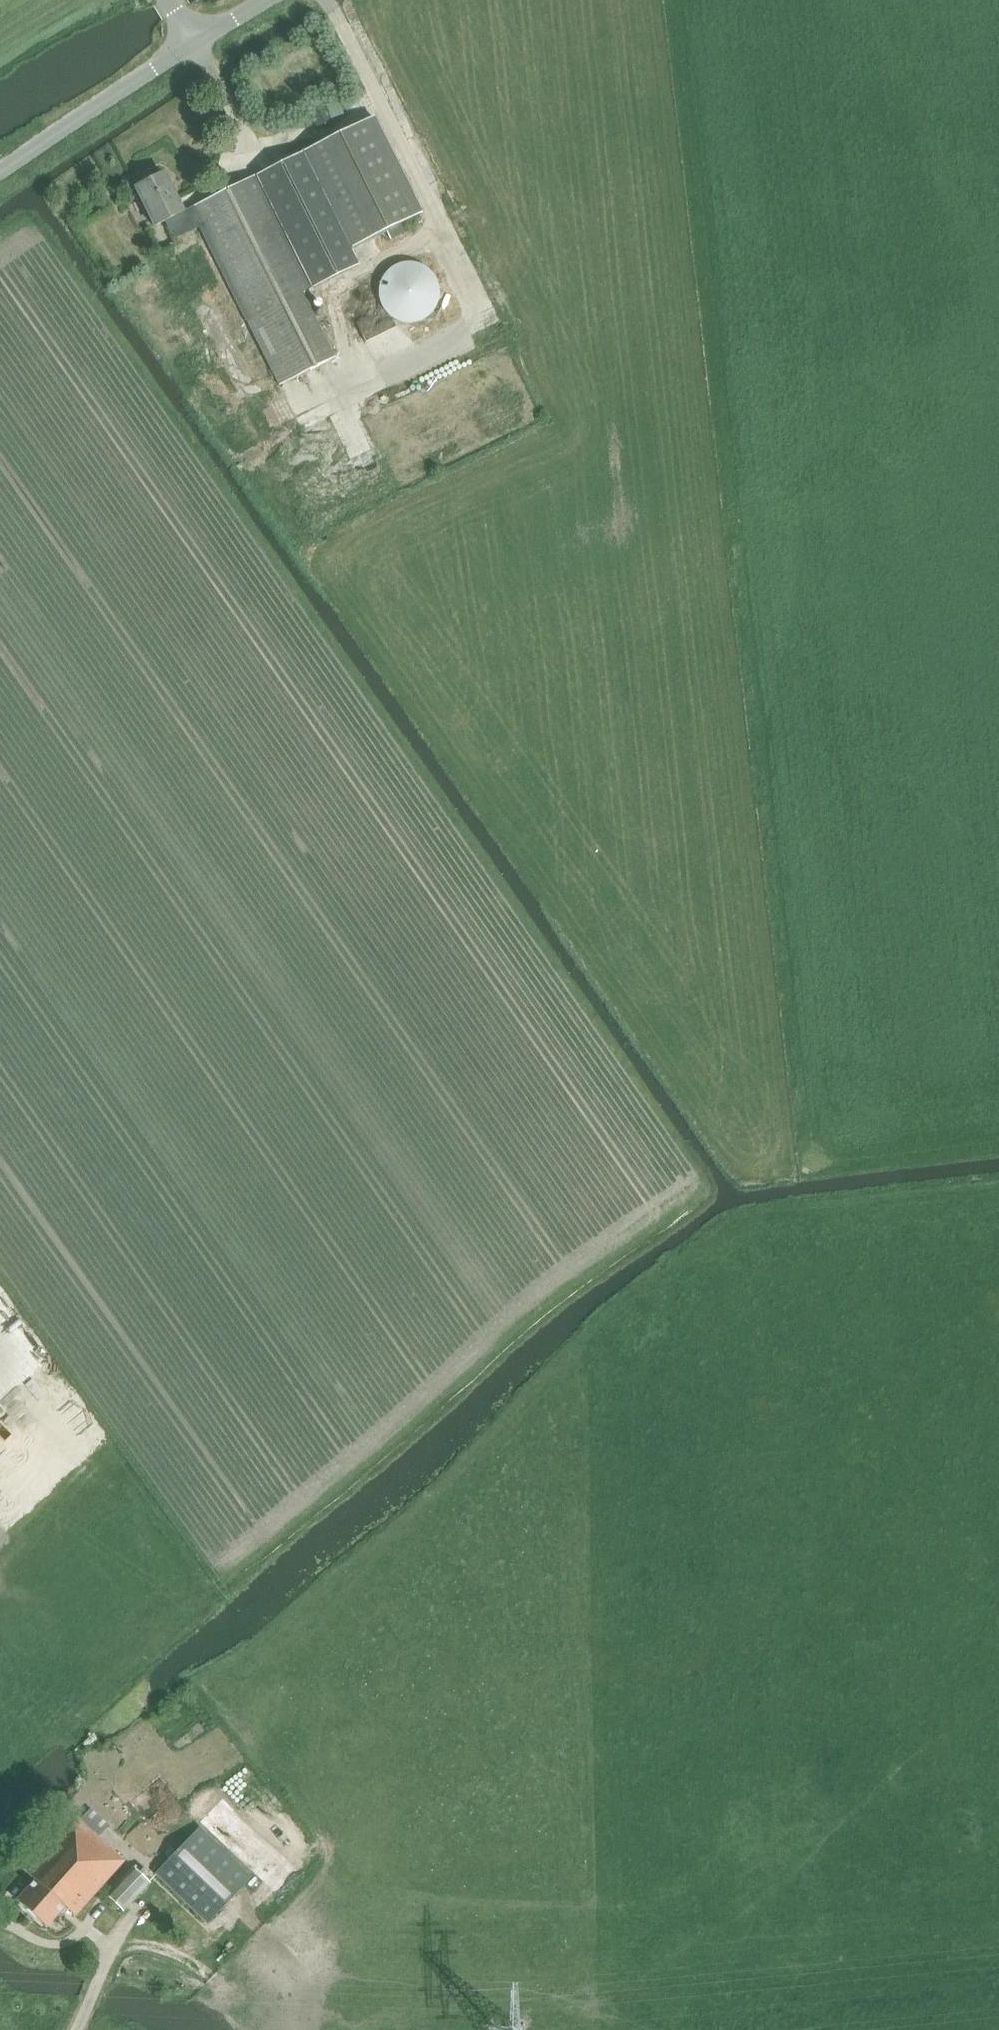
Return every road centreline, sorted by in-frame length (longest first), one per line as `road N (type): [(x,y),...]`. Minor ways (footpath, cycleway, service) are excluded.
road 1 (unclassified): [(0,176),(195,42)]

